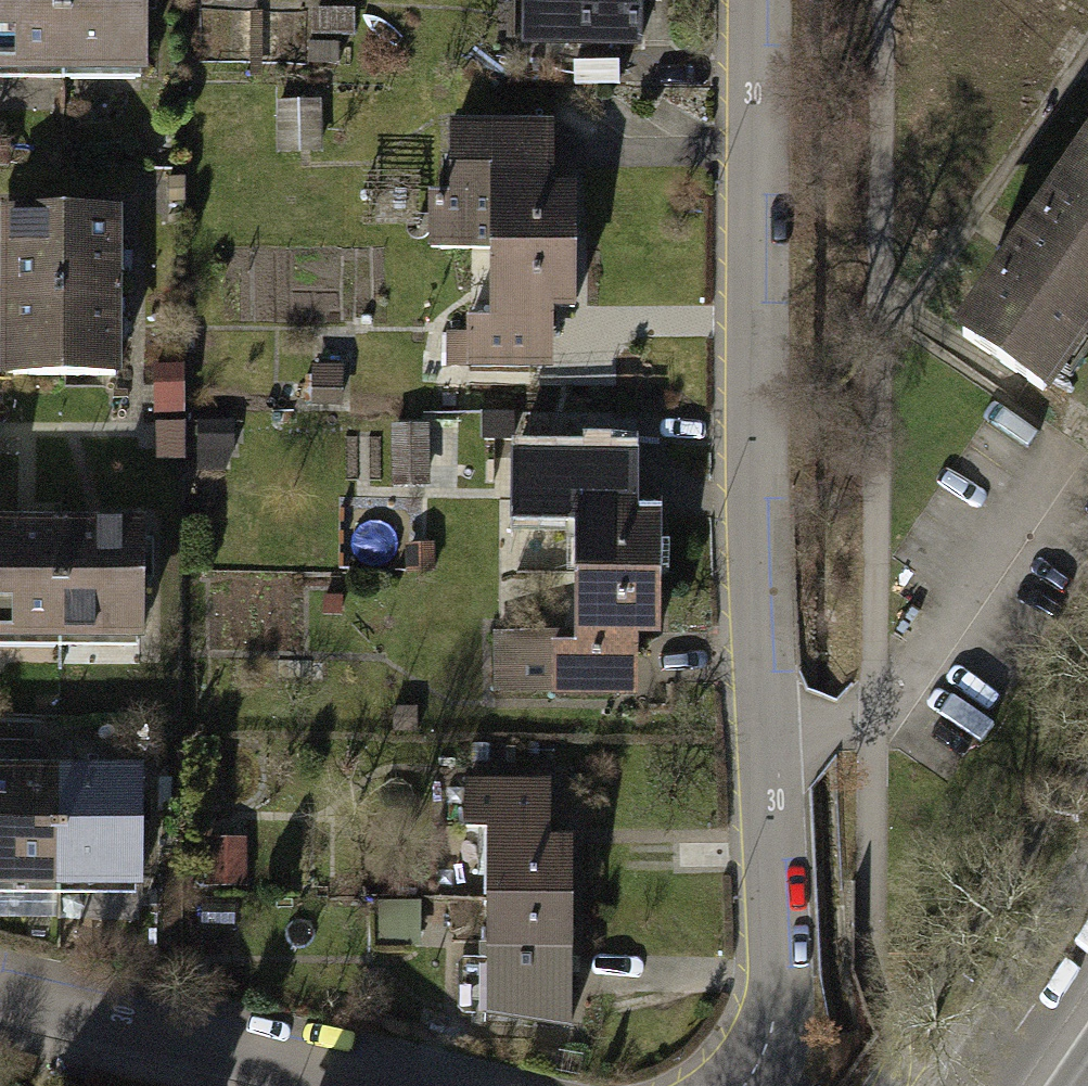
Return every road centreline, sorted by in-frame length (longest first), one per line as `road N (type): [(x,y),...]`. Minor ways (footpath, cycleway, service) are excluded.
road 1 (residential): [(763,0),(760,457),(780,984),(769,1040),(745,1085)]
road 2 (residential): [(0,985),(428,1085)]
road 3 (primary): [(1087,921),(974,1085)]

